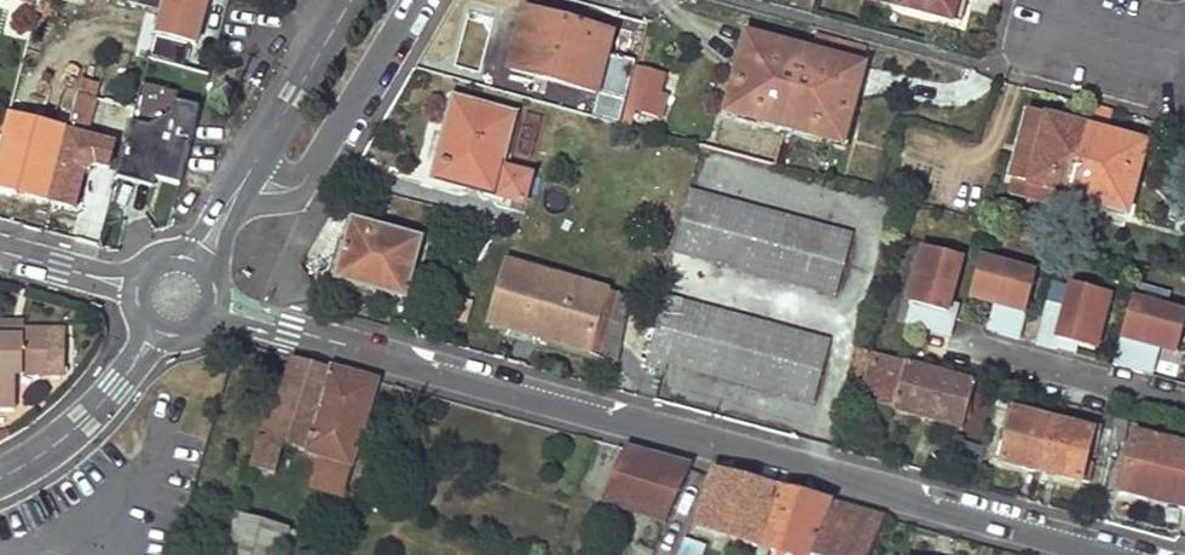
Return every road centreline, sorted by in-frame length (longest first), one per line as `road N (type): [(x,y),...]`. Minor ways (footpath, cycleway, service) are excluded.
road 1 (residential): [(175,294),(1128,554)]
road 2 (residential): [(244,177),(262,186),(302,185),(416,0)]
road 3 (residential): [(0,477),(87,416),(147,343),(175,294)]
road 4 (residential): [(244,177),(347,0)]
road 5 (residential): [(0,251),(175,294)]
road 6 (residential): [(175,294),(244,177)]

